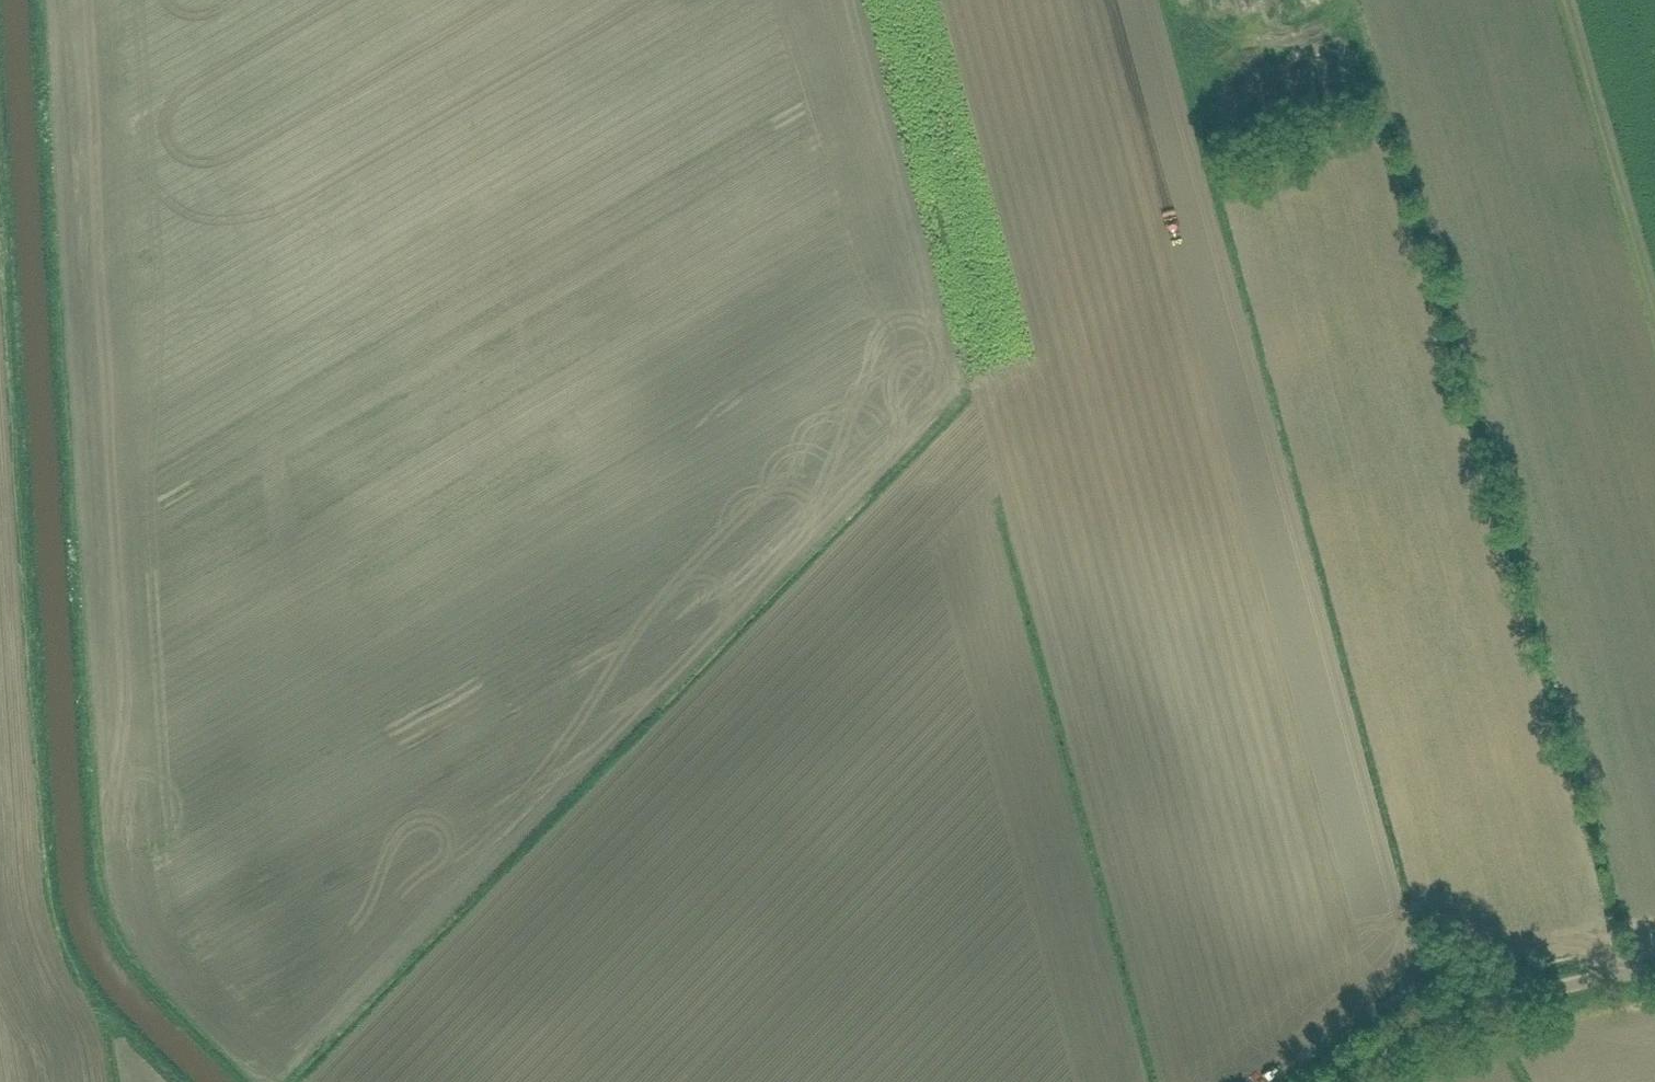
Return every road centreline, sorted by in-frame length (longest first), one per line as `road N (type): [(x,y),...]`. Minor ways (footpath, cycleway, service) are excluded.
road 1 (unclassified): [(1344,1081),(1375,1057),(1491,1004),(1654,966)]

